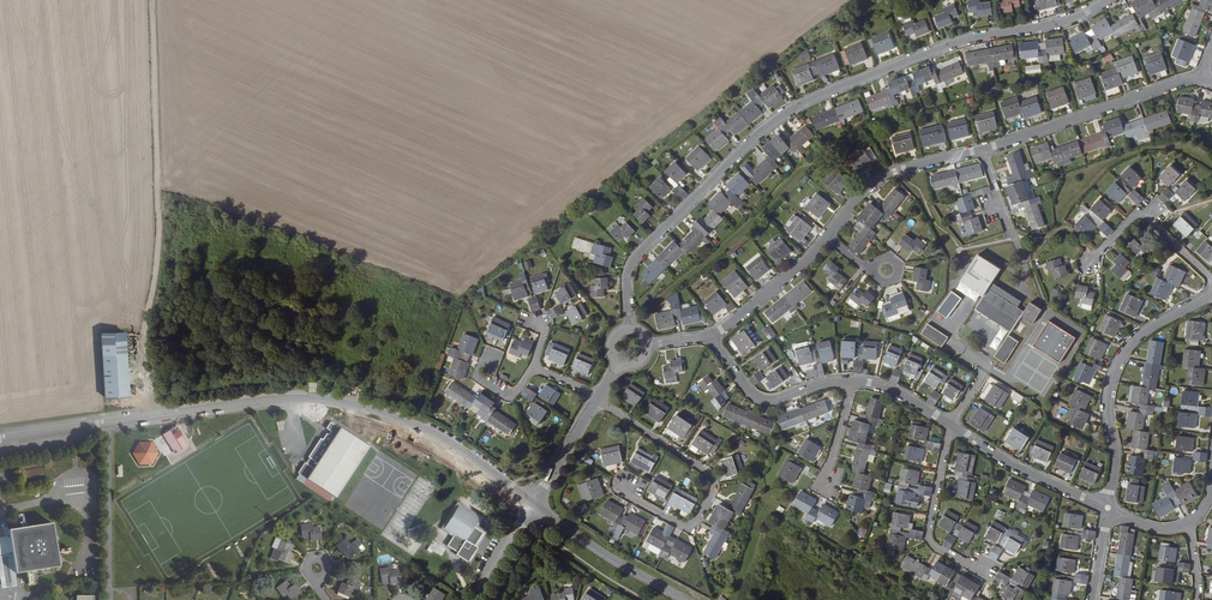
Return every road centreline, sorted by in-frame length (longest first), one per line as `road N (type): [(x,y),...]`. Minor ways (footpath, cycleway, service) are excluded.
road 1 (residential): [(1108,0),(1070,19),(970,39),(799,105),(640,252),(628,283),(628,328)]
road 2 (tertiary): [(534,503),(462,449),(336,400),(262,399),(0,439)]
road 3 (track): [(152,0),(159,246),(136,358),(142,416)]
road 4 (residential): [(598,396),(710,474),(713,487),(685,526),(632,498),(626,485)]
road 5 (residential): [(1108,507),(1118,454),(1110,384),(1123,355),(1211,290)]
road 6 (residential): [(983,149),(1202,77)]
road 7 (residential): [(827,237),(877,180),(983,149)]
road 8 (residential): [(950,425),(928,534),(968,566),(986,566)]
road 9 (residential): [(950,425),(1108,507)]
road 10 (tertiary): [(681,599),(534,503)]
road 11 (residential): [(712,336),(751,395),(762,400),(850,380)]
road 12 (residential): [(712,336),(827,237)]
road 13 (residential): [(598,396),(534,503)]

